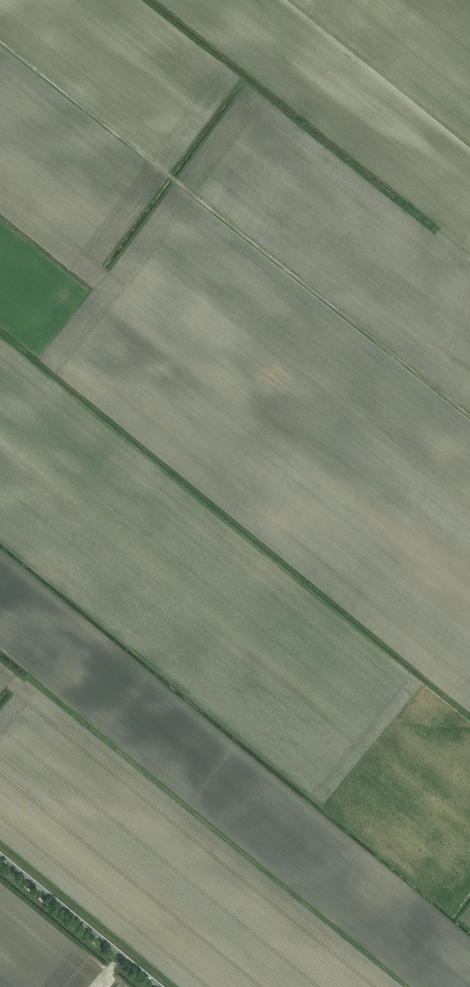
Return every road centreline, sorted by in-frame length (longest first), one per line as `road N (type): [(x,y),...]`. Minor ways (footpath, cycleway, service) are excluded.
road 1 (tertiary): [(160,986),(0,857)]

